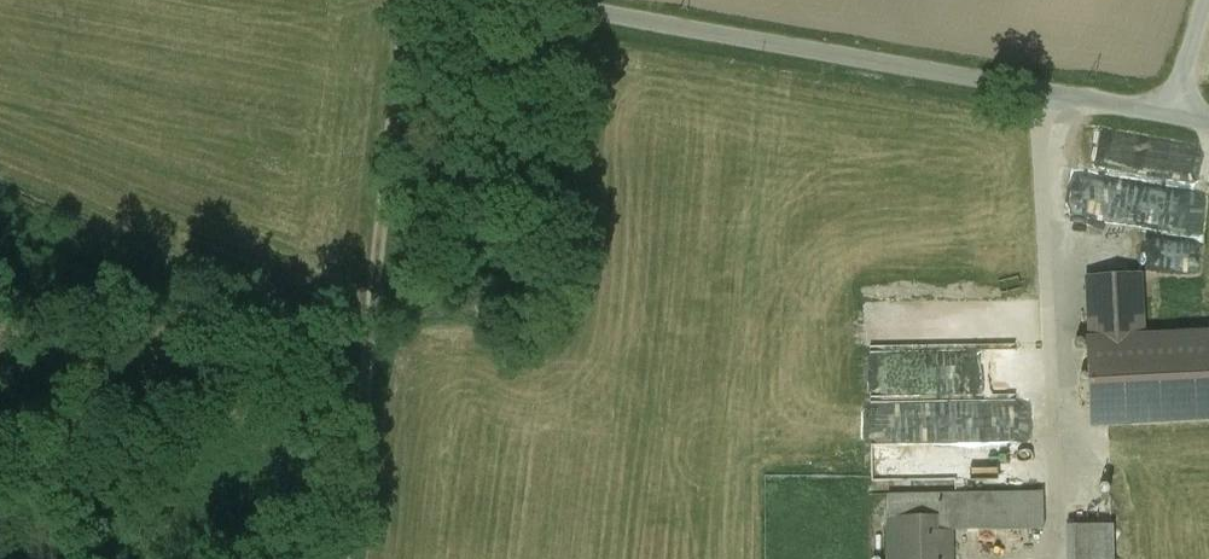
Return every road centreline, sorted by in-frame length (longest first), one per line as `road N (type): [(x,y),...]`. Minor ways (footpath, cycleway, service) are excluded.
road 1 (unclassified): [(1174,115),(527,0)]
road 2 (track): [(410,0),(341,558)]
road 3 (unclassified): [(1208,0),(1174,115)]

